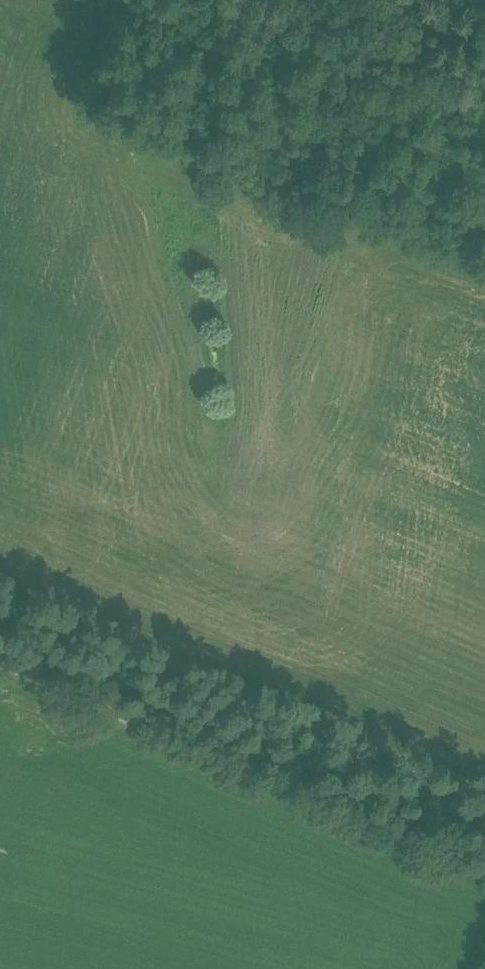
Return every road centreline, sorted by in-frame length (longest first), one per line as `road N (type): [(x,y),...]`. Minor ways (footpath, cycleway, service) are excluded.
road 1 (track): [(484,870),(0,661)]

